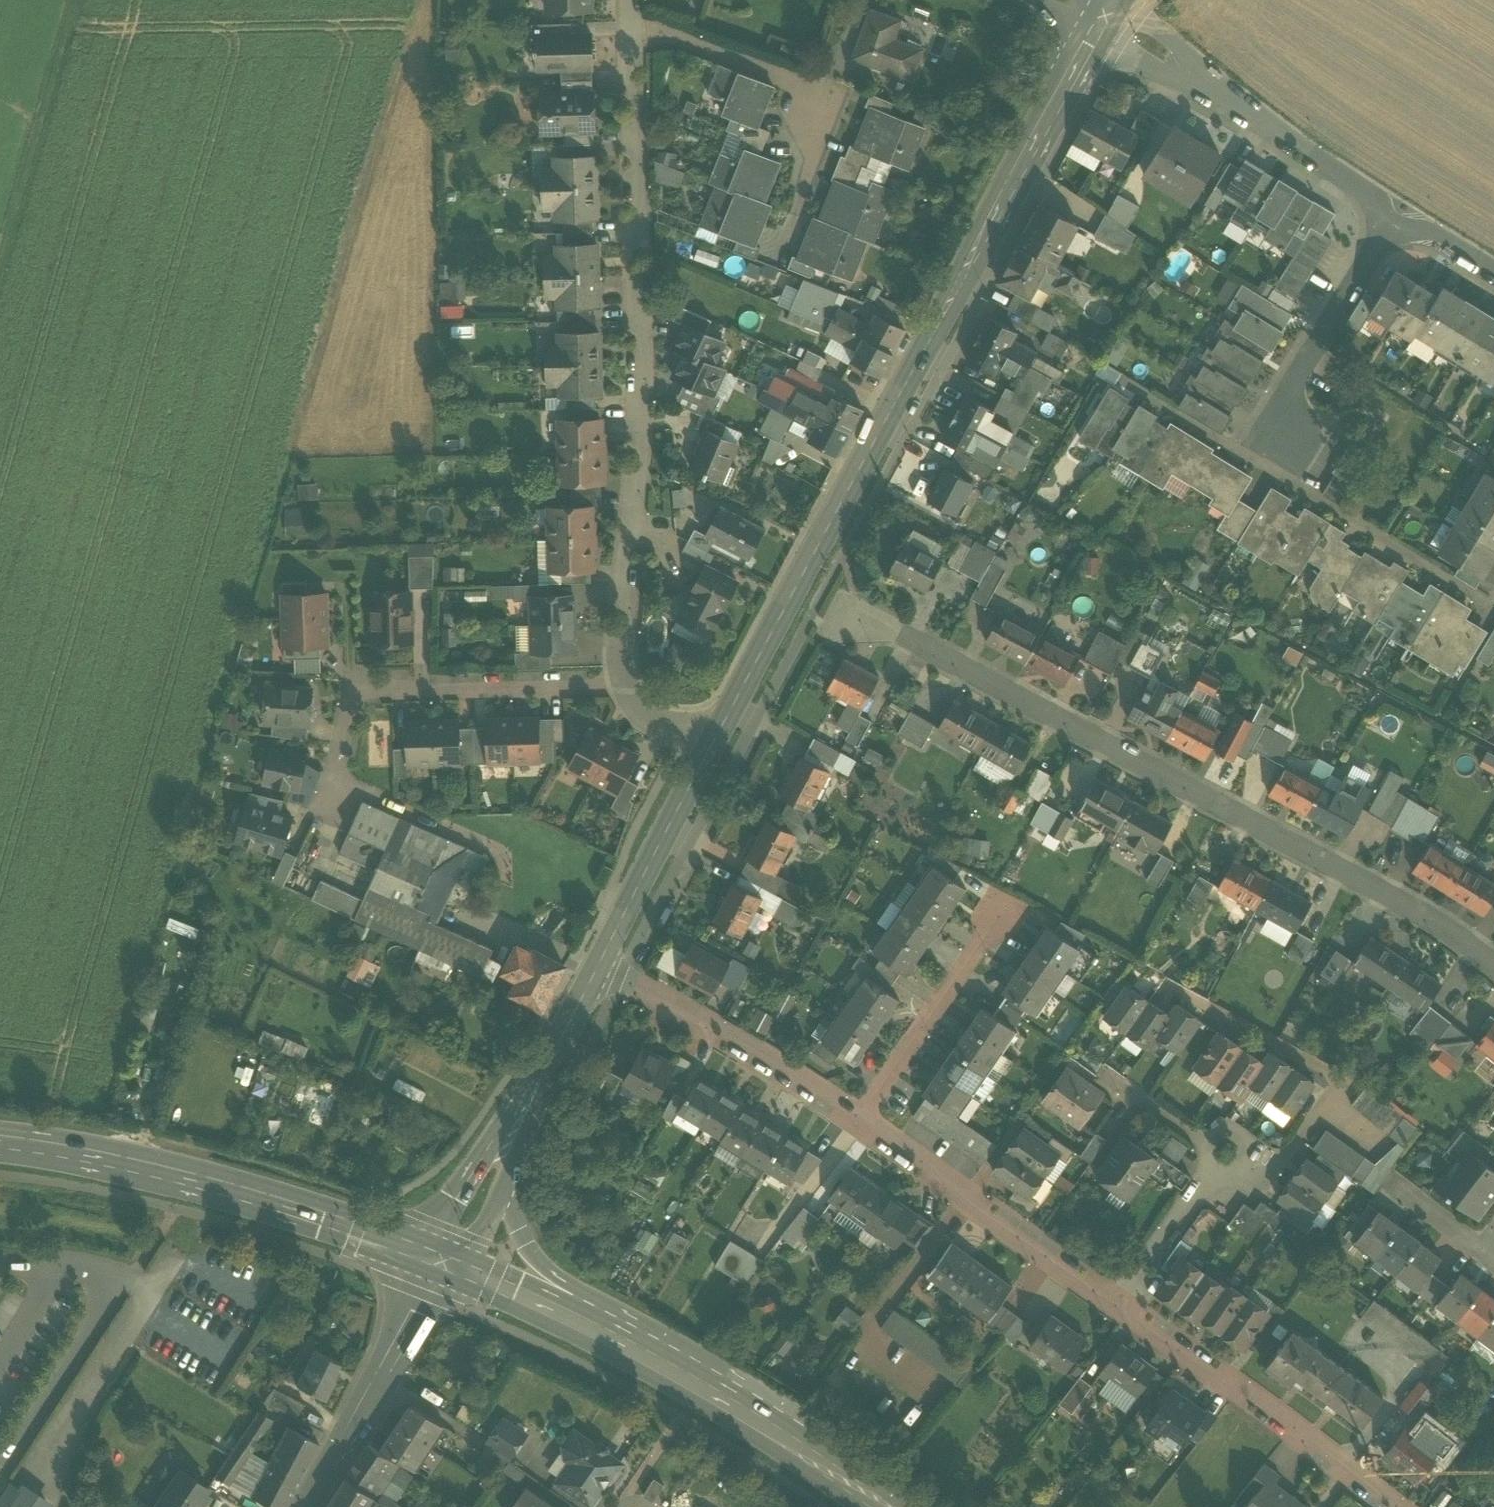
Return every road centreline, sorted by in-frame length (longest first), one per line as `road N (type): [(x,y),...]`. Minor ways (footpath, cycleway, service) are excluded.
road 1 (primary): [(1104,20),(710,752)]
road 2 (residential): [(1493,966),(1431,918),(1194,788),(896,632),(852,623)]
road 3 (residential): [(617,682),(645,473),(635,33)]
road 4 (primary): [(0,1145),(183,1179),(445,1262)]
road 5 (residential): [(617,682),(370,688),(351,702),(336,799)]
road 6 (residential): [(1402,208),(1104,20)]
road 7 (primary): [(587,1324),(689,1378),(882,1506)]
road 8 (residential): [(1390,1506),(1118,1305)]
road 9 (residential): [(1118,1305),(857,1120)]
road 10 (residential): [(857,1120),(600,964)]
road 11 (residential): [(445,1262),(304,1506)]
road 12 (residential): [(1402,208),(1317,348),(1288,430)]
road 13 (residential): [(857,1120),(1000,916)]
road 14 (primary): [(710,752),(600,964)]
road 15 (primary): [(600,964),(498,1160)]
road 16 (residential): [(635,33),(654,32),(791,81),(813,108)]
road 17 (residential): [(1118,1305),(1210,1177),(1241,1158)]
road 18 (primary): [(587,1324),(523,1239),(498,1160)]
road 19 (primary): [(445,1262),(587,1324)]

